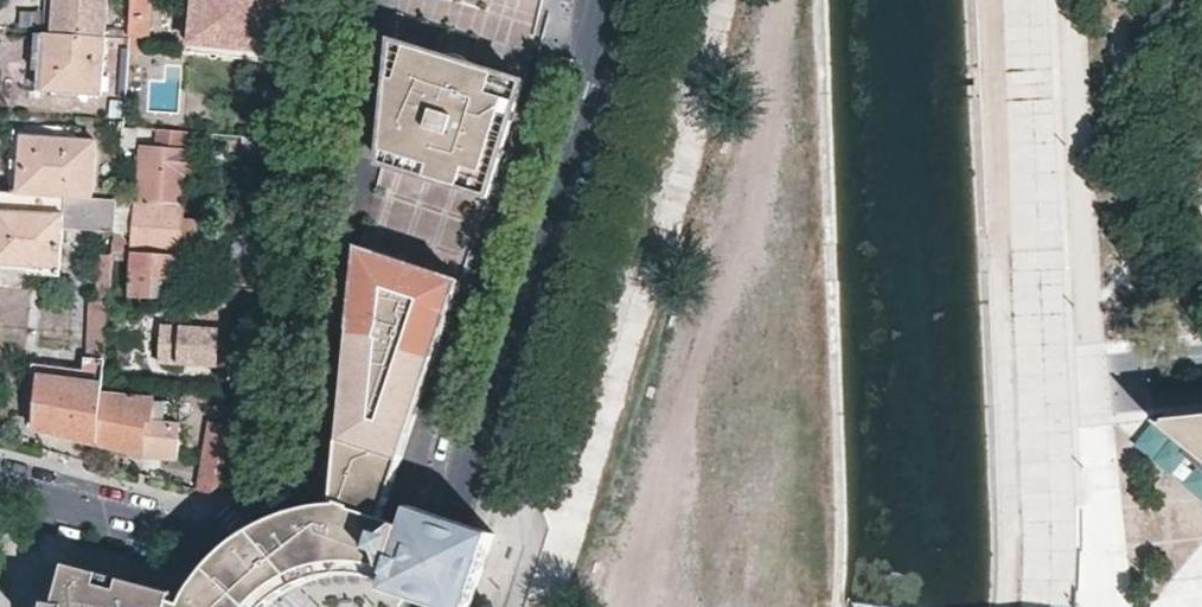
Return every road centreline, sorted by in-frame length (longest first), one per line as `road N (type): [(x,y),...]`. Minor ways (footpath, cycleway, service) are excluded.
road 1 (secondary): [(424,606),(457,520),(607,0)]
road 2 (residential): [(205,542),(297,469),(340,0)]
road 3 (tertiary): [(205,542),(0,486)]

